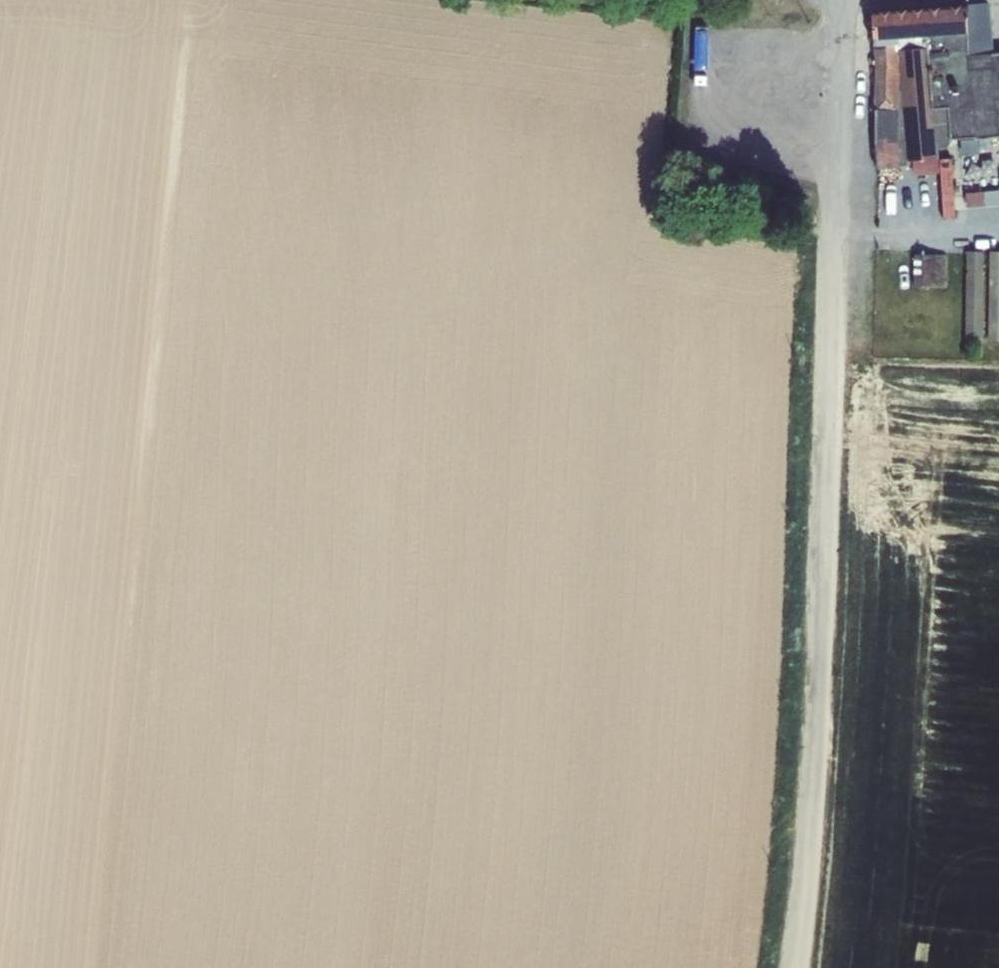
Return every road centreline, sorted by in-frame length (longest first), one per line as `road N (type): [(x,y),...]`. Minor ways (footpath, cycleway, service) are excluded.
road 1 (residential): [(794,967),(816,708),(838,0)]

